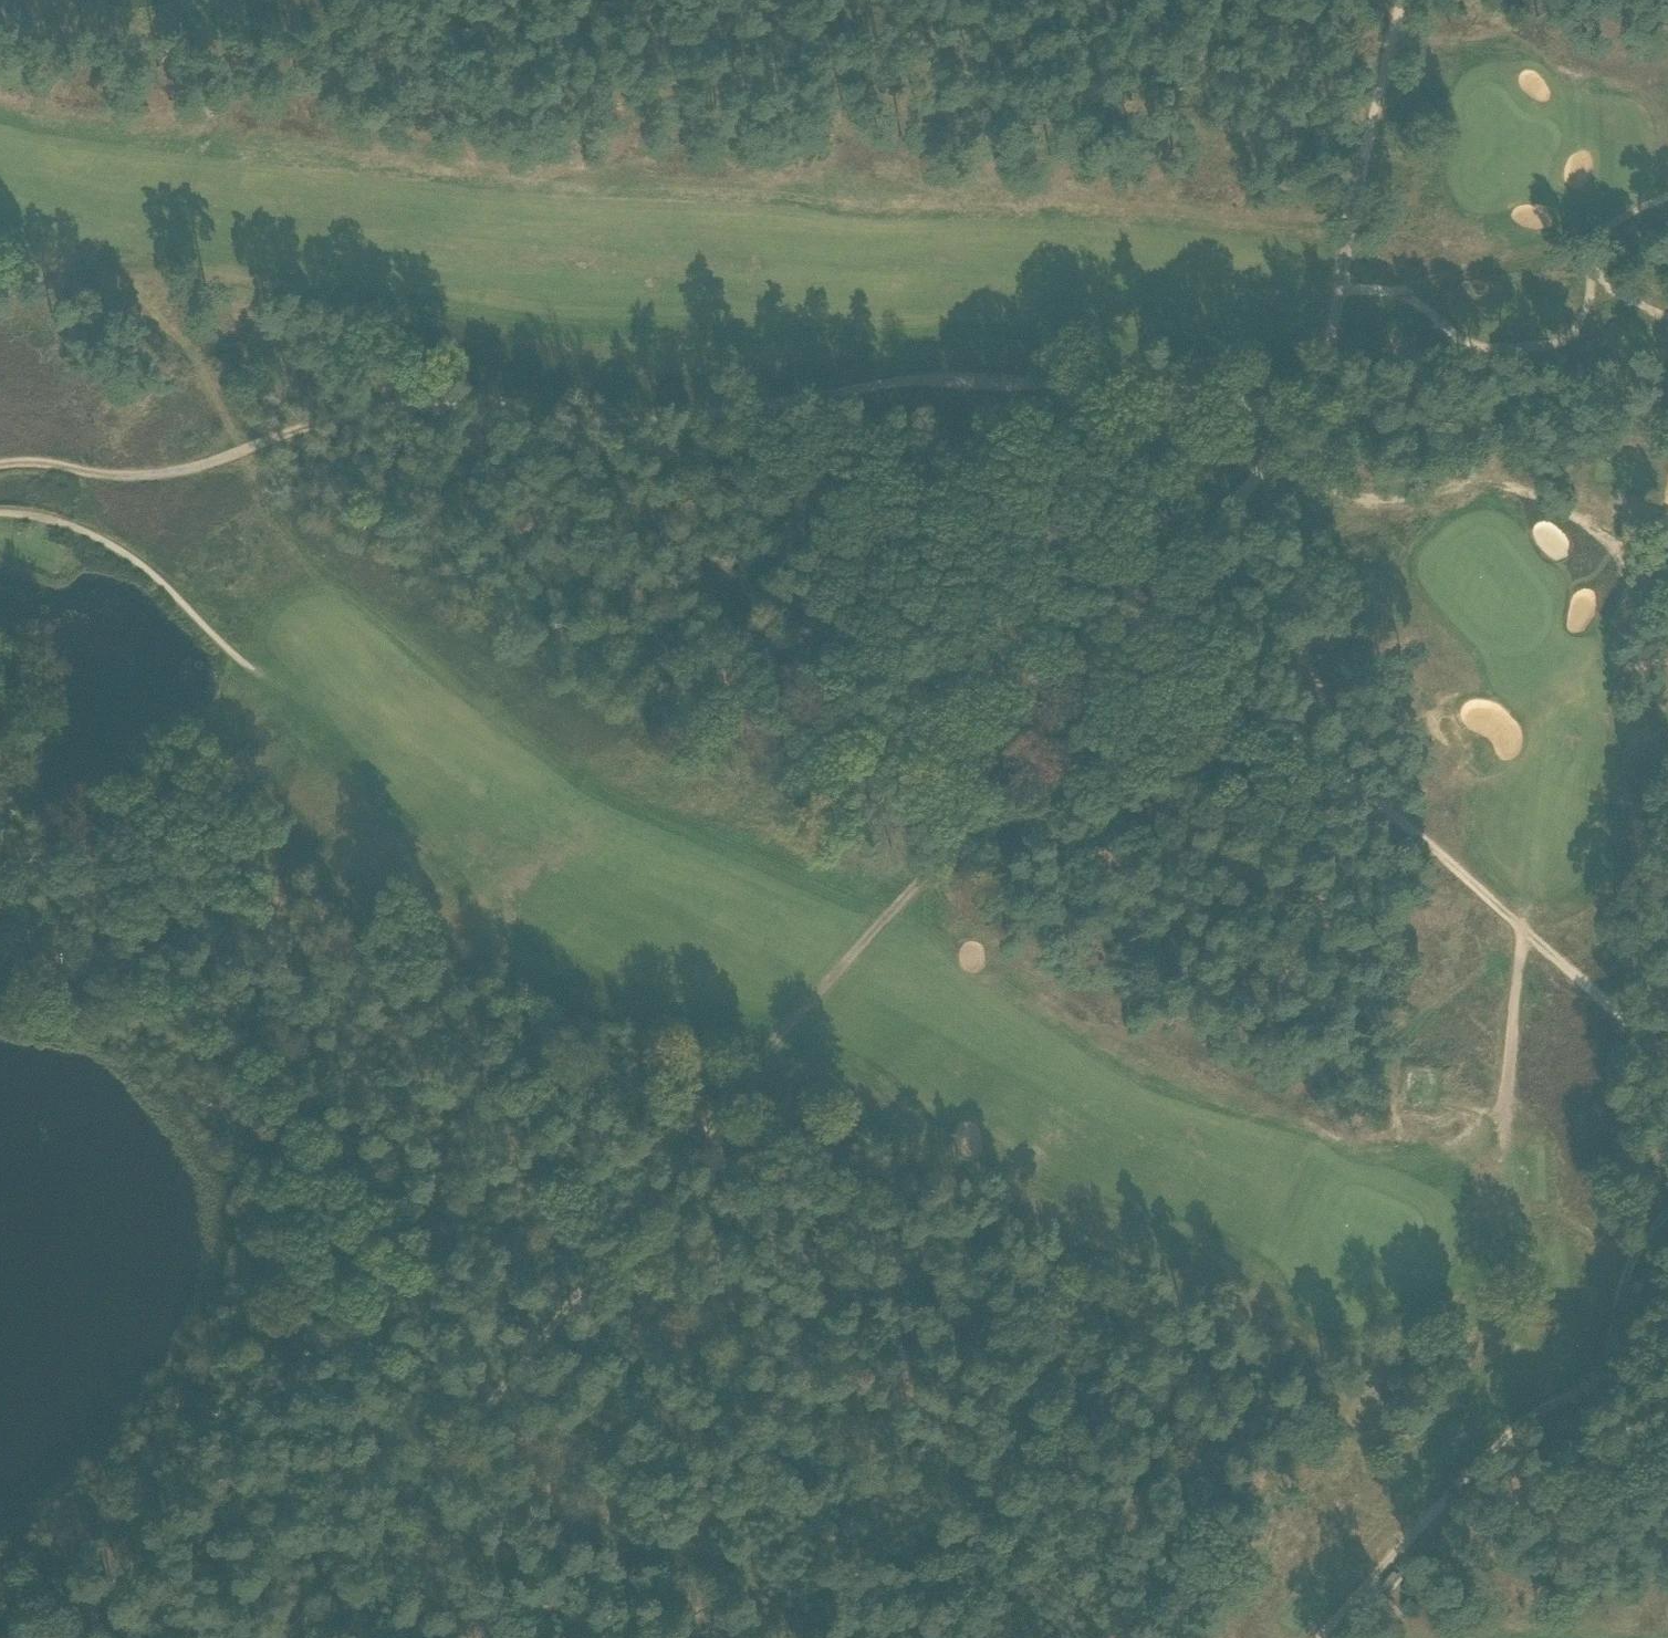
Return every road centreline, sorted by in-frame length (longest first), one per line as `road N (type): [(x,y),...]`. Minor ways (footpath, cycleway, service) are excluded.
road 1 (track): [(1405,0),(1292,475),(1157,596),(284,1637)]
road 2 (track): [(0,482),(205,478),(332,410),(511,393),(748,407),(1094,392),(1156,399),(1301,444)]
road 3 (track): [(1157,596),(1667,1067)]
road 4 (track): [(1335,1637),(1667,1225)]
road 5 (track): [(1334,300),(1572,256),(1667,203)]
road 6 (track): [(1559,1363),(1667,1456)]

